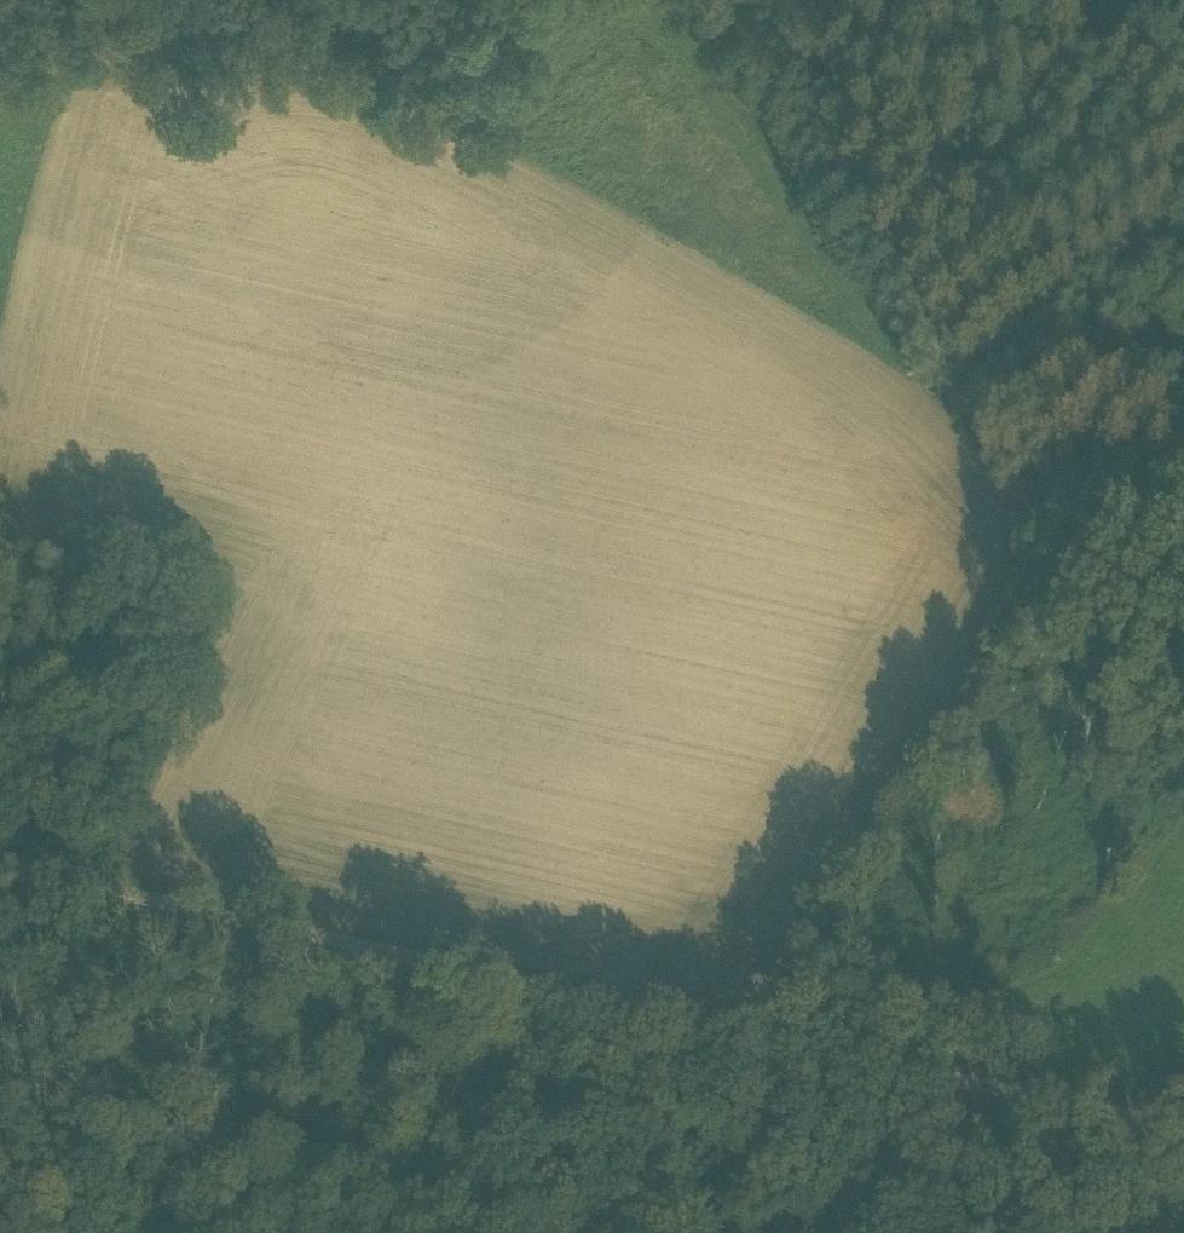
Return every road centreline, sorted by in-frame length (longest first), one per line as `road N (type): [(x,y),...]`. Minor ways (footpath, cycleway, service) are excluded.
road 1 (unclassified): [(1183,1132),(0,872)]

